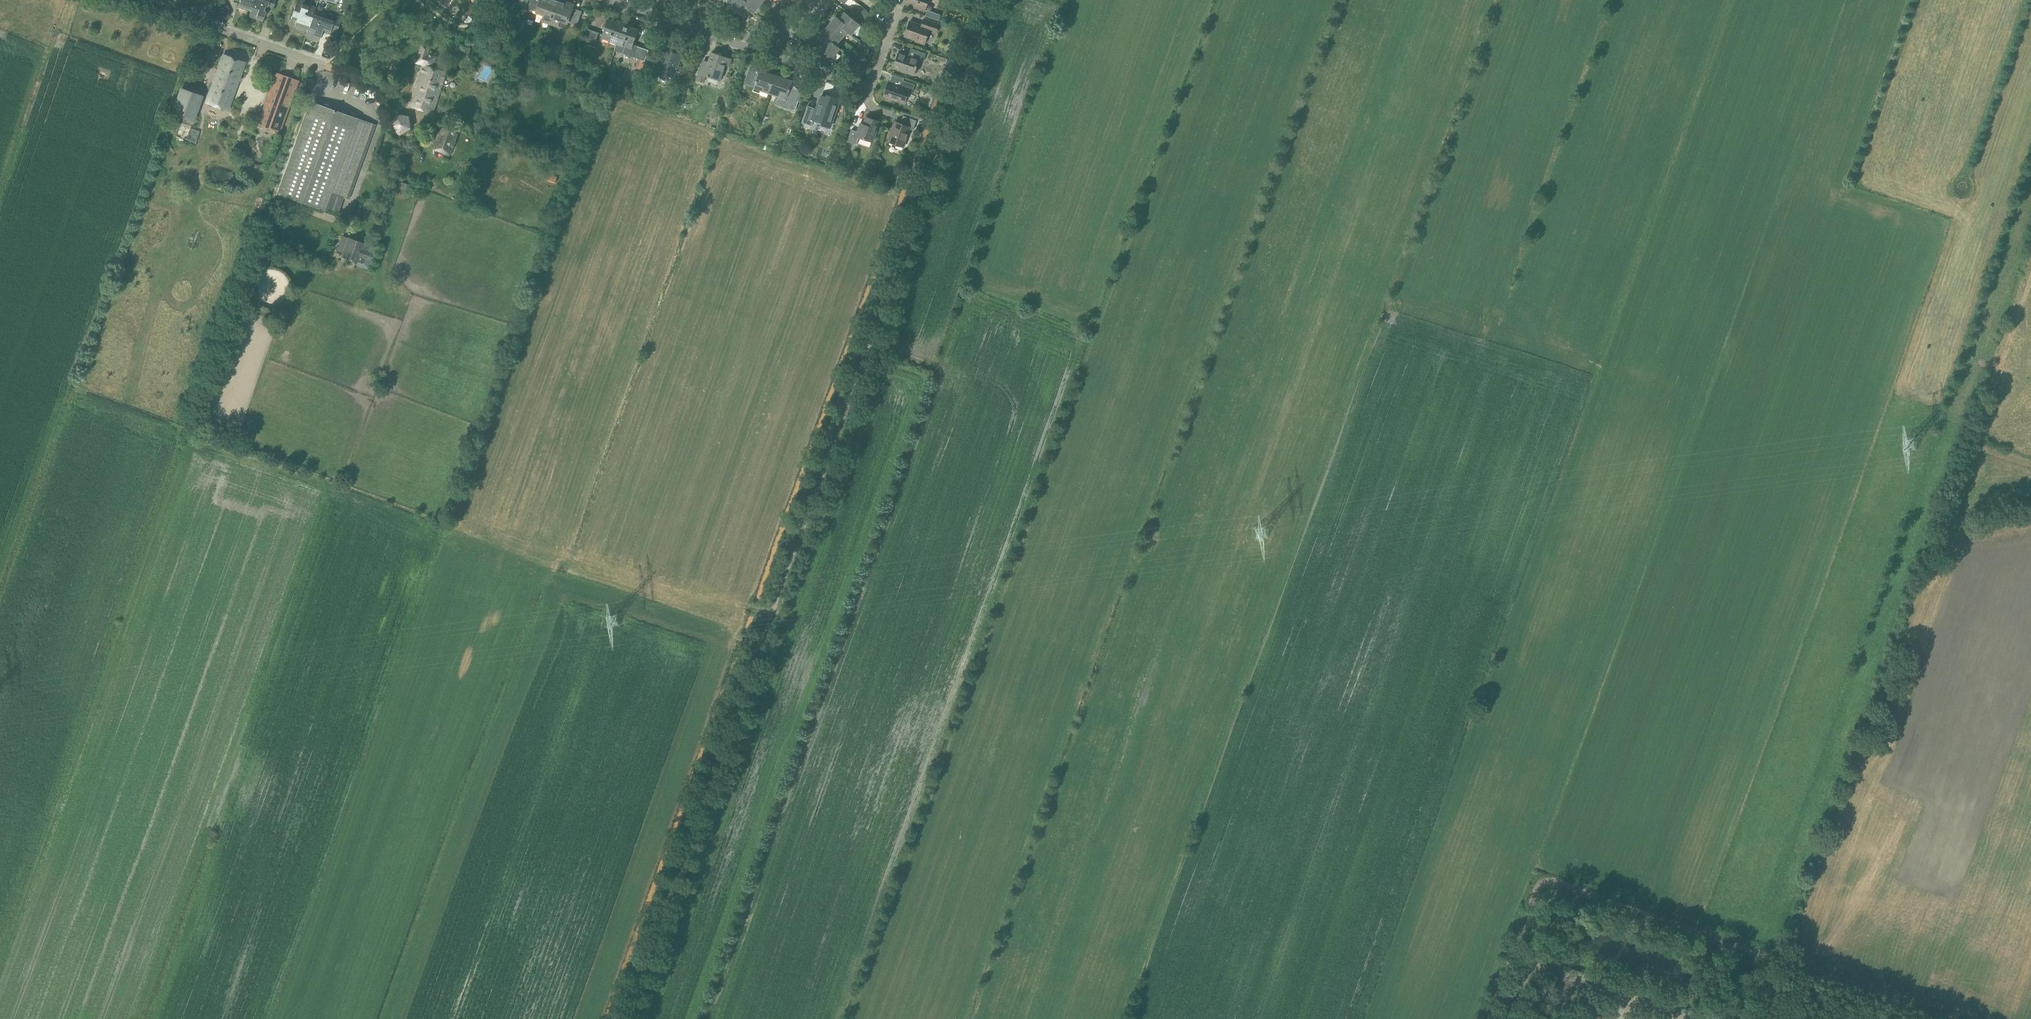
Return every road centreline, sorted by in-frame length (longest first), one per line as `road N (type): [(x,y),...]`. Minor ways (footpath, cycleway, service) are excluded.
road 1 (residential): [(870,96),(611,0)]
road 2 (residential): [(329,59),(148,0)]

